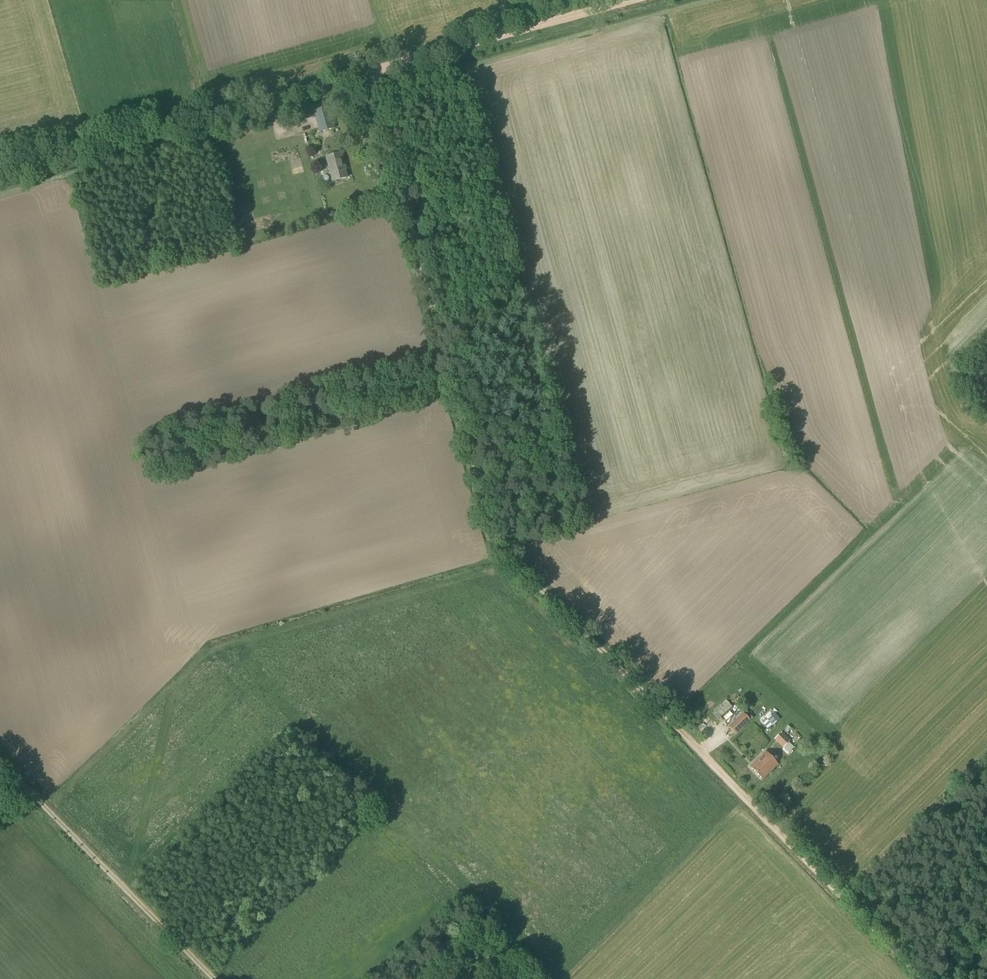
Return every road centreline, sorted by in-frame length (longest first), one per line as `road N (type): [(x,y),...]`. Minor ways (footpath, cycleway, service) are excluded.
road 1 (track): [(691,741),(501,549),(374,74)]
road 2 (track): [(0,173),(654,0)]

